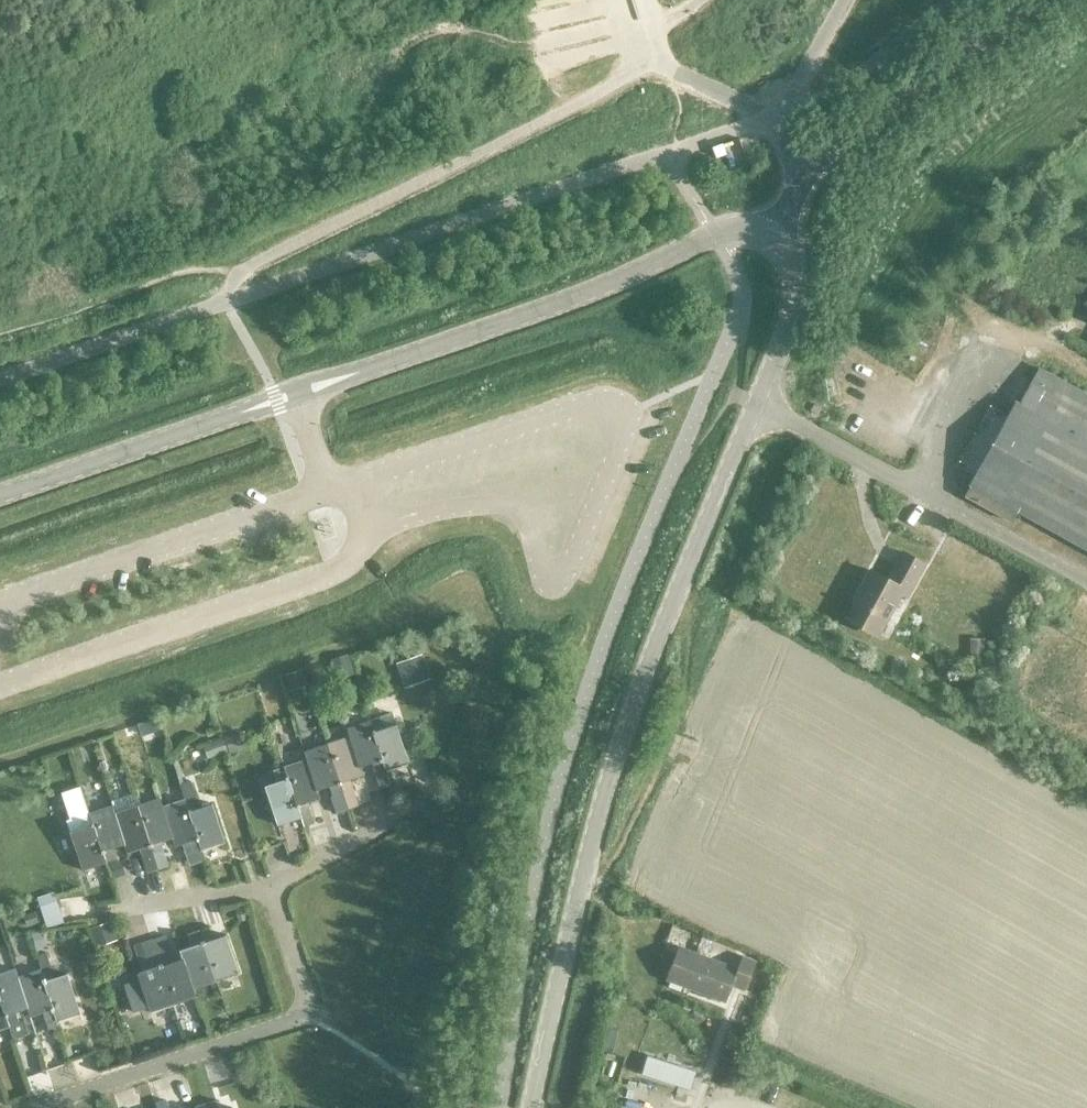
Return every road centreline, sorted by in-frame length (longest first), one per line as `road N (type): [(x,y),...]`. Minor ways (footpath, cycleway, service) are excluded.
road 1 (tertiary): [(530,1107),(600,798),(788,327),(792,274),(765,239)]
road 2 (tertiary): [(0,495),(515,321),(715,234),(734,229),(765,239)]
road 3 (residential): [(50,1103),(308,1016),(271,889)]
road 4 (tertiary): [(765,239),(823,158),(1037,0)]
road 5 (residential): [(101,908),(271,889)]
road 6 (residential): [(271,889),(403,816)]
road 7 (track): [(760,121),(803,72),(844,0)]

